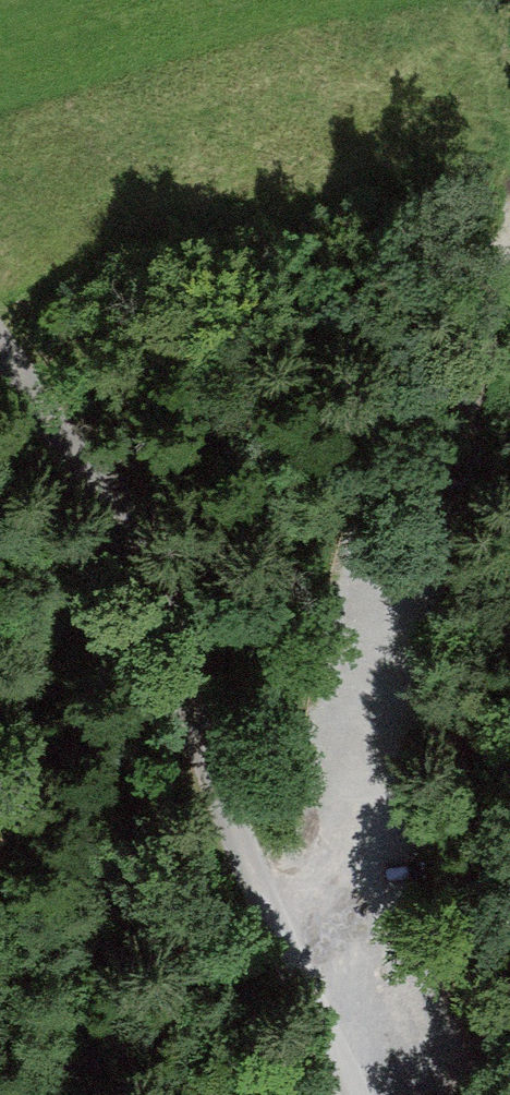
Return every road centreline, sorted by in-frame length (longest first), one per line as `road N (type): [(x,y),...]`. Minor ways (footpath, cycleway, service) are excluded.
road 1 (unclassified): [(0,332),(128,525),(301,986),(356,1094)]
road 2 (track): [(509,249),(461,470),(301,986)]

